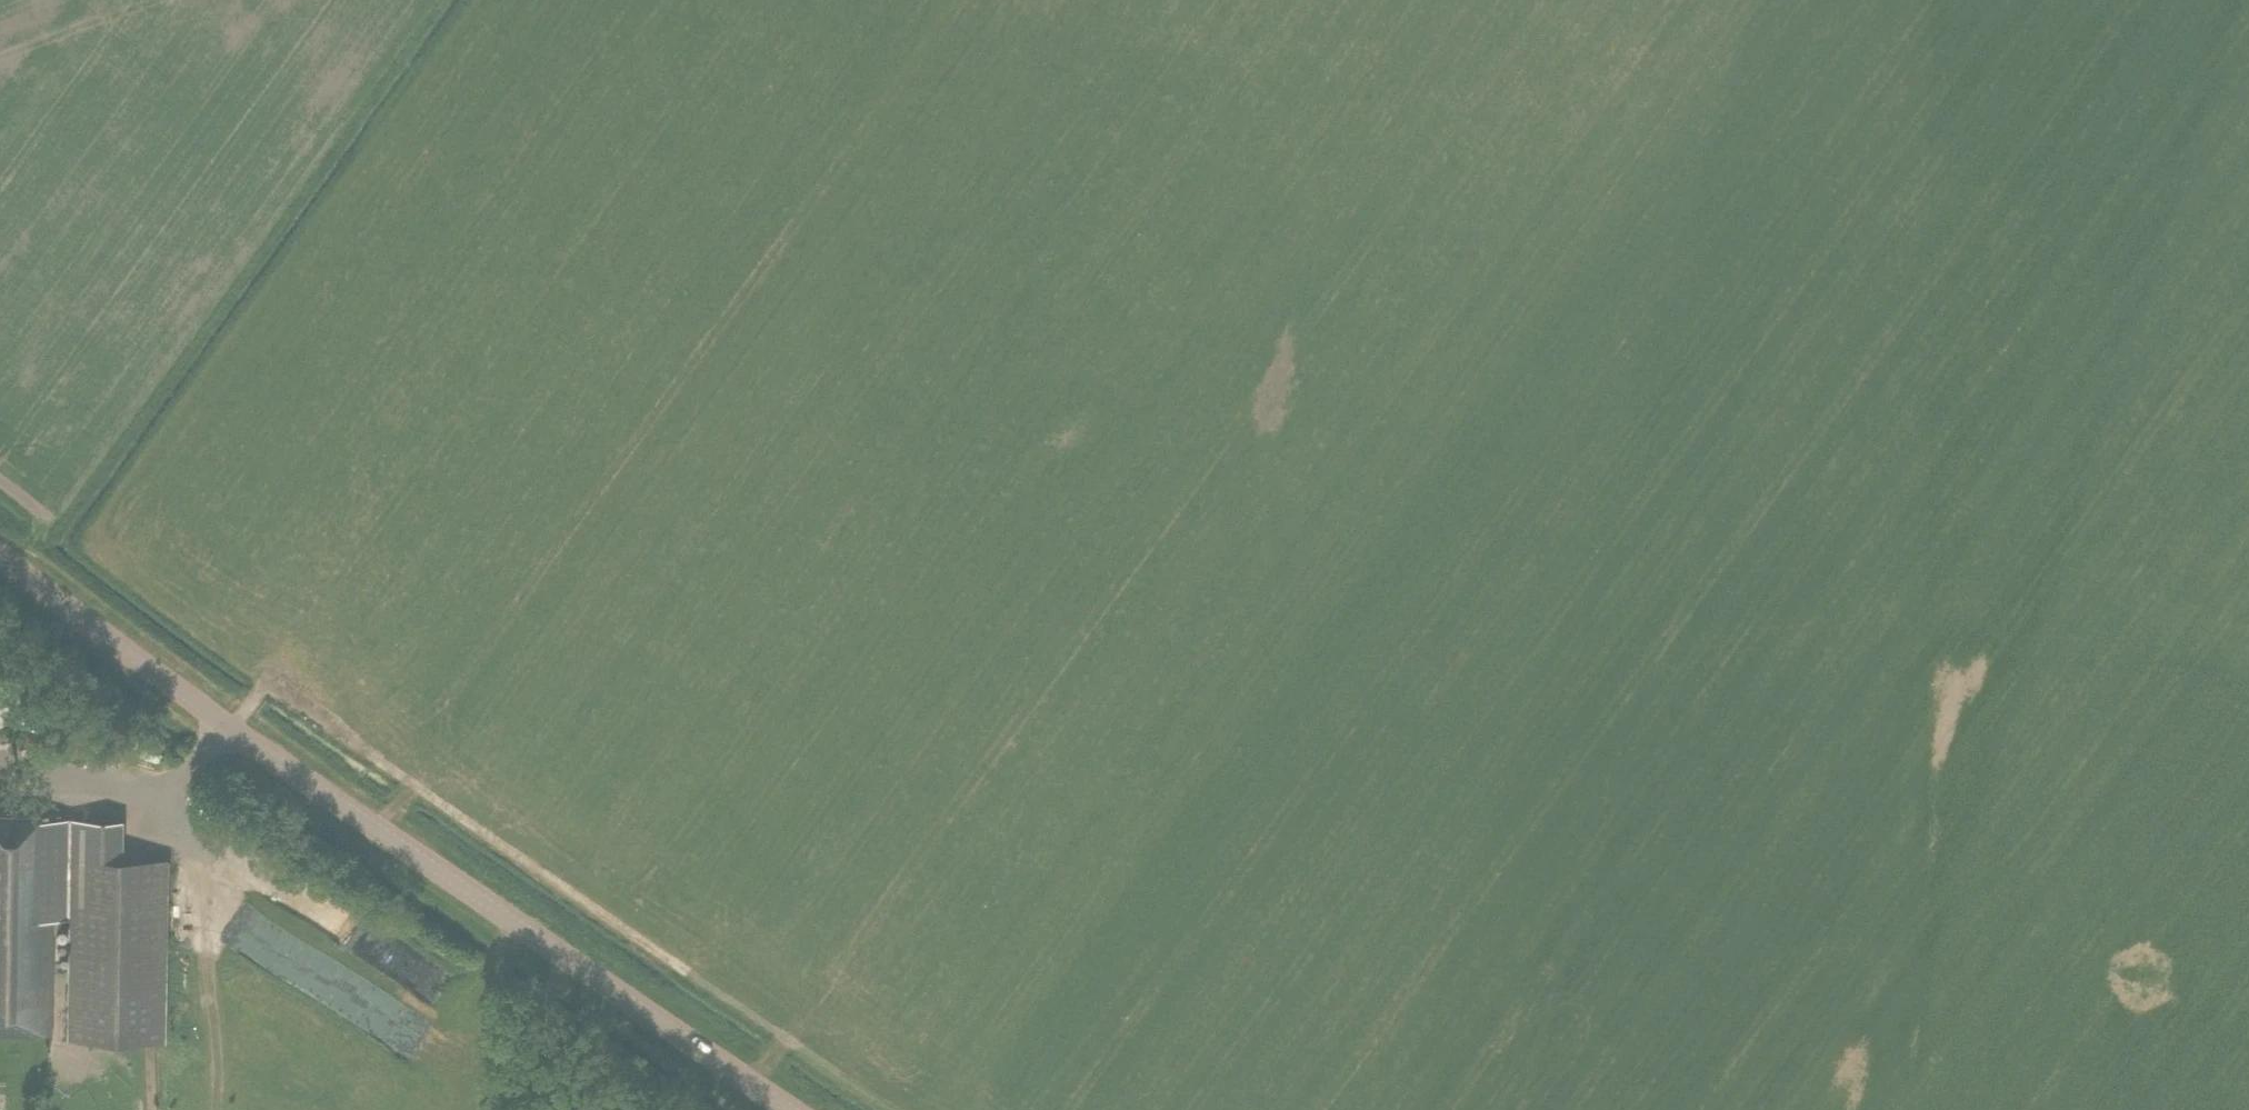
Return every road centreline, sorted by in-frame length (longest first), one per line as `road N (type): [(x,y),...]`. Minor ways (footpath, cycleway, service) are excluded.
road 1 (tertiary): [(783,1109),(227,731),(0,559)]

